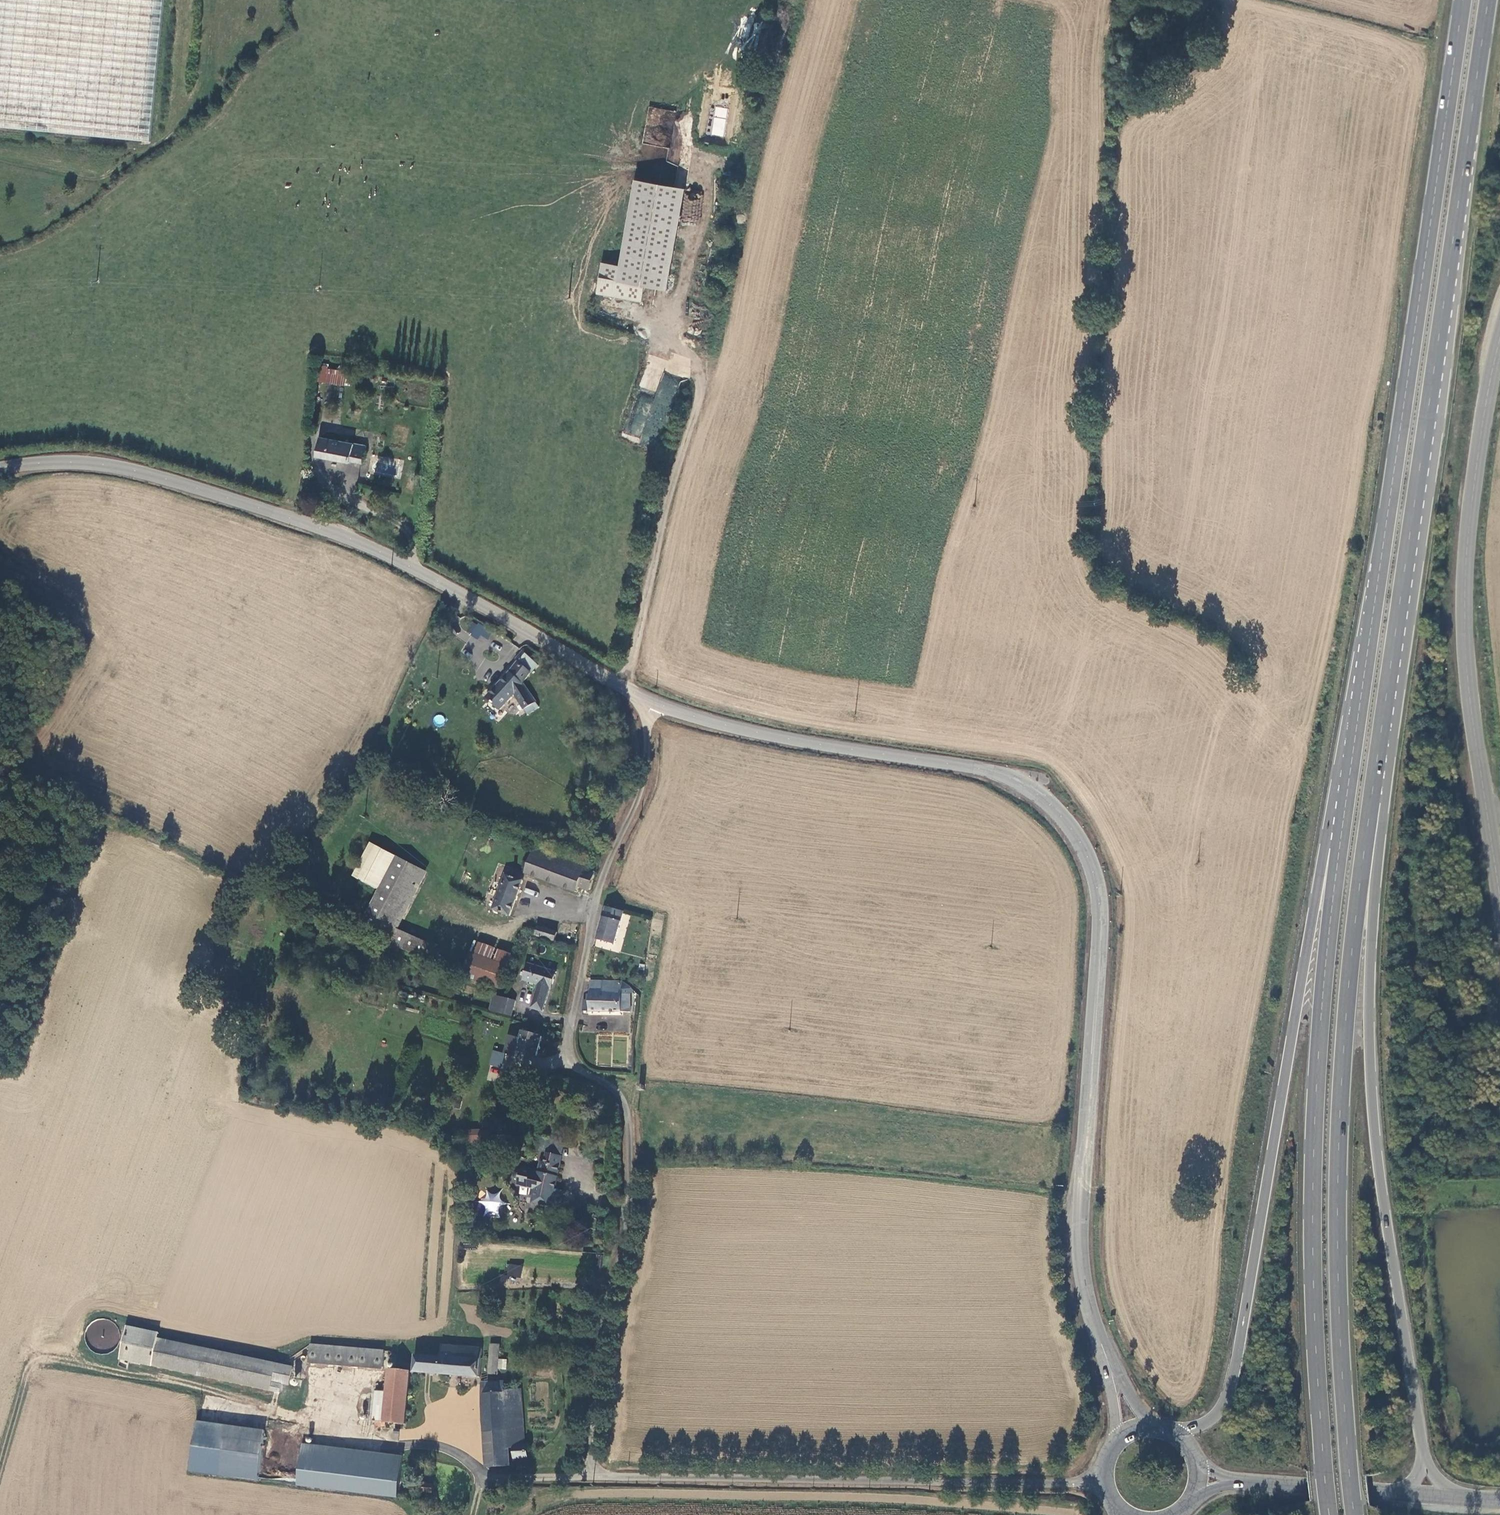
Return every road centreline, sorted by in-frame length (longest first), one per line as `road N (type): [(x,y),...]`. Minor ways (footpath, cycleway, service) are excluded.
road 1 (trunk): [(1356,1514),(1337,1240),(1345,1021),(1469,136)]
road 2 (trunk): [(1422,1455),(1375,1141),(1369,999),(1376,868),(1458,288),(1469,136)]
road 3 (tertiary): [(652,702),(752,732),(989,772),(1048,802),(1070,826),(1095,878),(1100,912),(1079,1253),(1105,1356)]
road 4 (trunk): [(1375,601),(1330,923),(1313,1155),(1314,1313),(1330,1514)]
road 5 (trunk): [(1375,601),(1349,692),(1233,1373),(1214,1417),(1173,1432)]
road 6 (unclassified): [(590,1476),(597,1351),(626,1227),(628,1122),(612,1089),(573,1065),(566,1046),(596,892),(643,782),(652,702)]
road 7 (tertiary): [(0,467),(63,461),(137,470),(326,530),(412,568),(652,702)]
road 8 (trunk): [(1463,0),(1375,601)]
road 9 (tertiary): [(1499,901),(1472,720),(1463,594),(1482,417),(1499,340)]
road 10 (unclassified): [(1102,1482),(590,1476)]
road 11 (track): [(398,1445),(339,1435),(168,1378),(44,1359),(28,1369),(0,1466)]
road 12 (track): [(622,686),(665,486),(698,391),(693,361),(658,316)]
road 13 (track): [(0,158),(103,177),(150,149),(188,117),(208,87),(215,0)]
road 14 (unclassified): [(590,1476),(497,1479),(451,1451),(398,1445)]
road 15 (tertiary): [(1245,1482),(1398,1494)]
road 16 (trunk): [(1469,136),(1489,0)]

